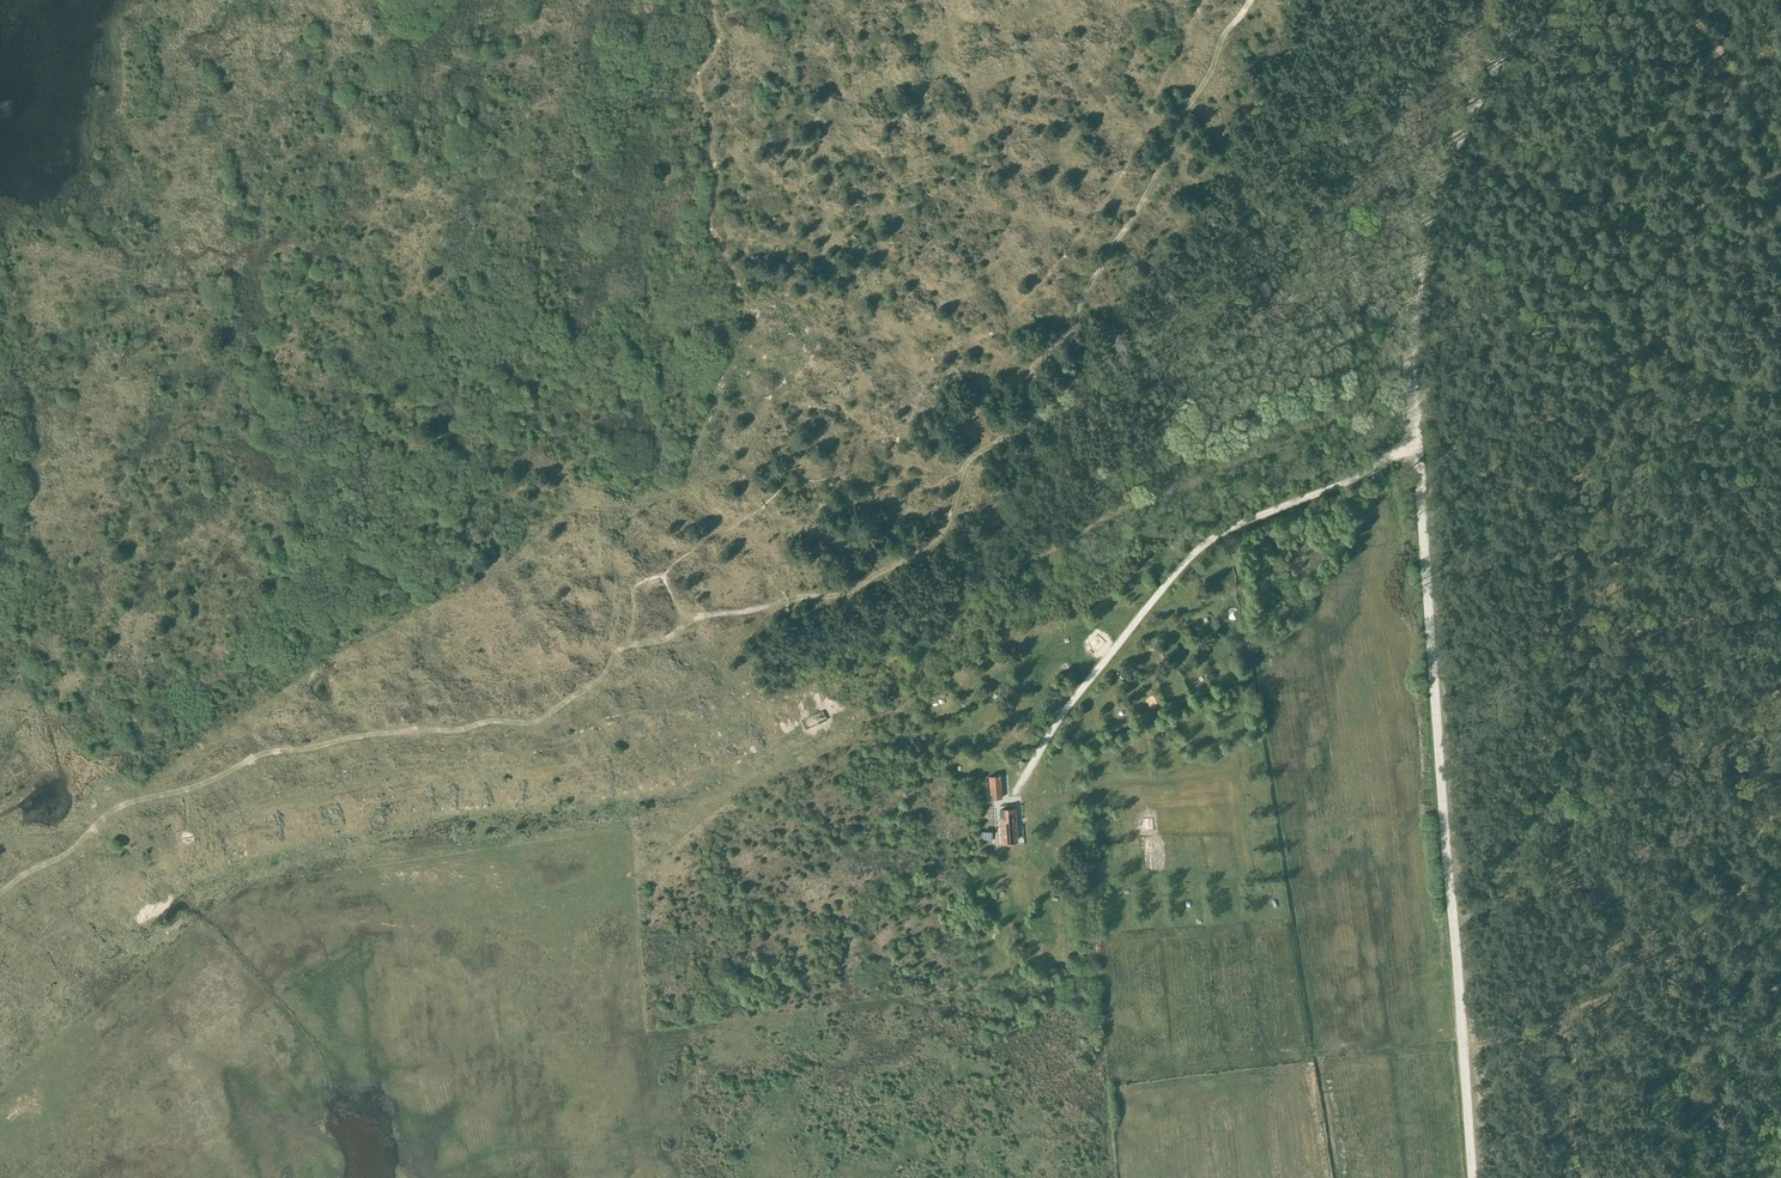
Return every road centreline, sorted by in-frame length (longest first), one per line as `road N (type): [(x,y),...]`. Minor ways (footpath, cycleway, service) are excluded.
road 1 (unclassified): [(1476,1177),(1412,410)]
road 2 (track): [(1414,439),(1393,444),(1343,492),(1281,500),(1261,518),(1207,538),(1046,721)]
road 3 (track): [(1412,410),(1404,312),(1416,240),(1515,0)]

